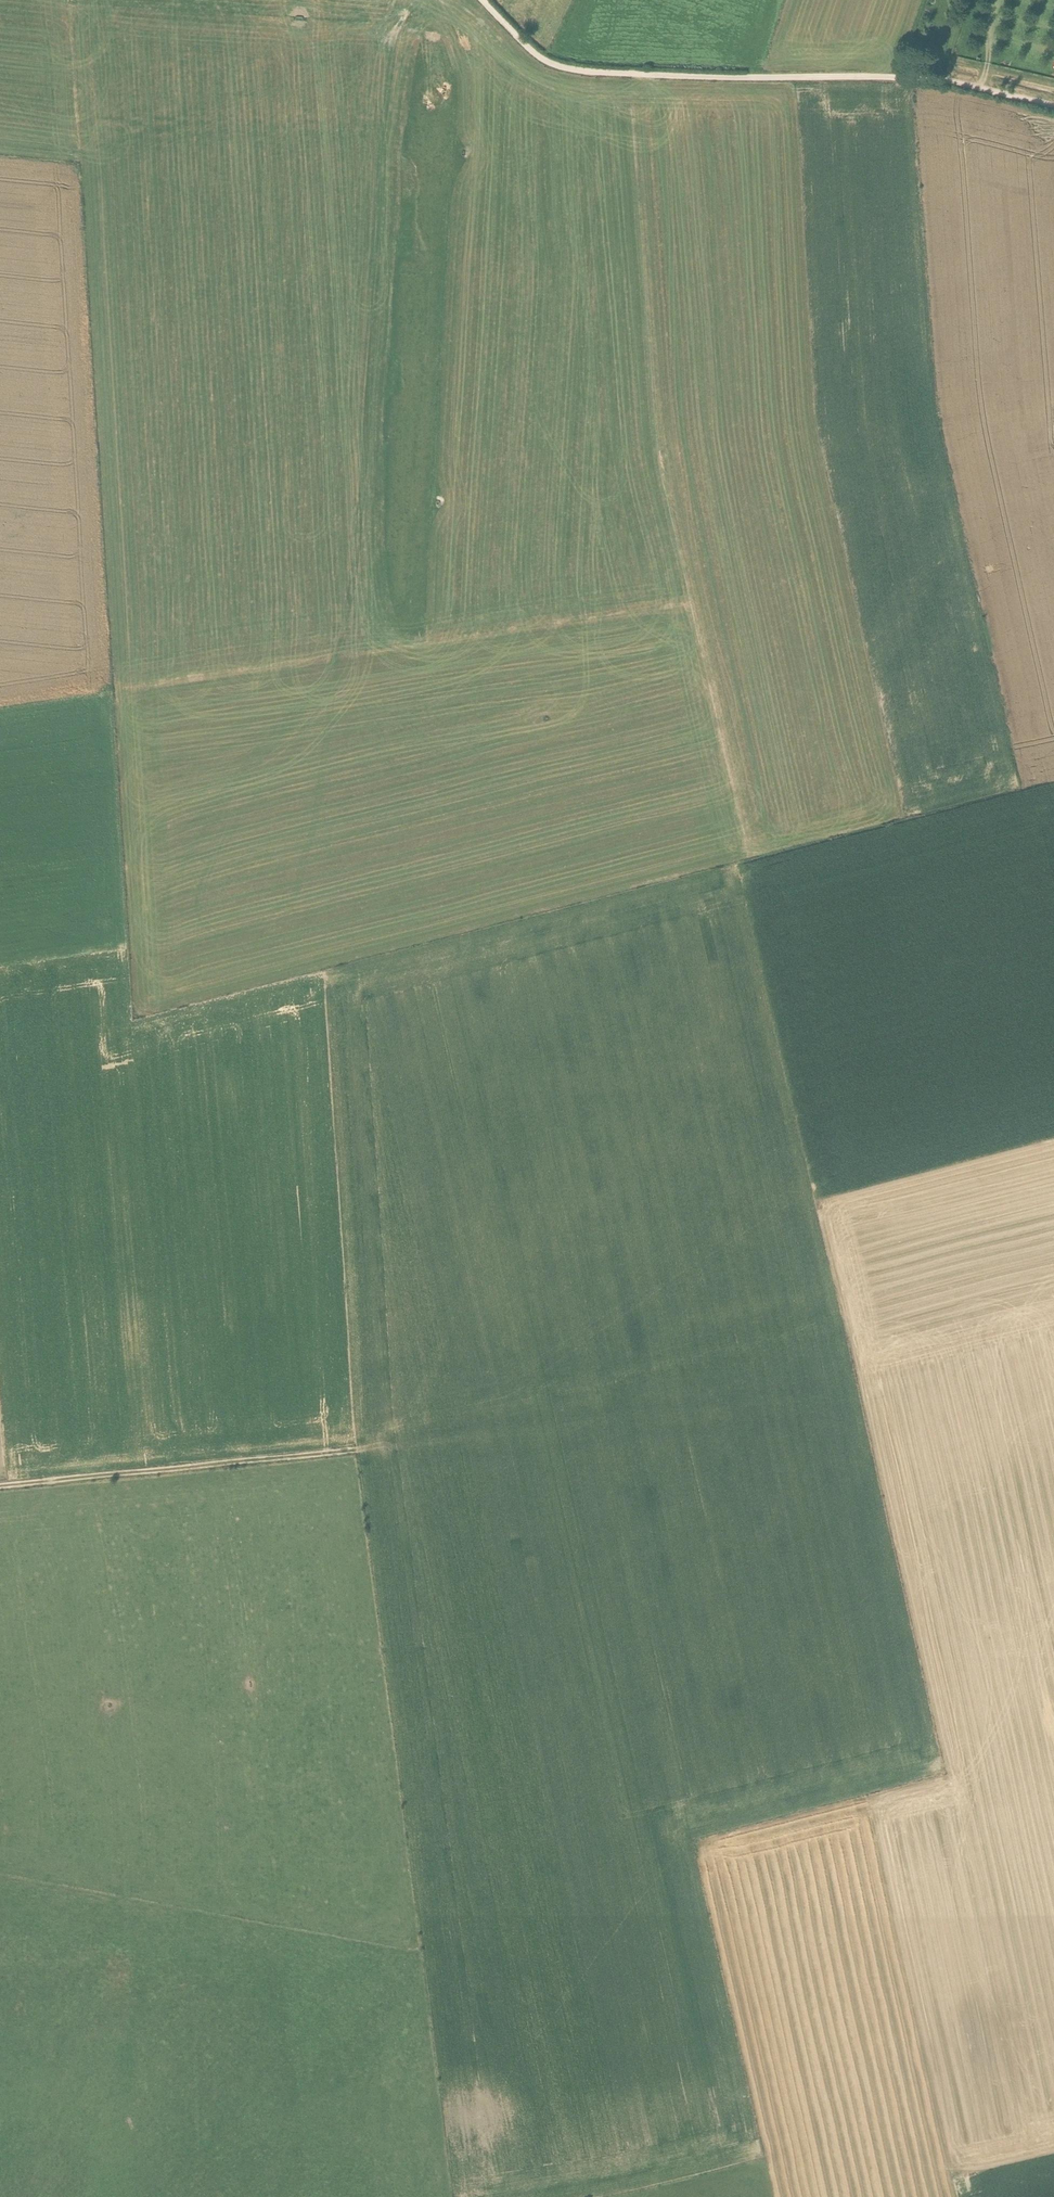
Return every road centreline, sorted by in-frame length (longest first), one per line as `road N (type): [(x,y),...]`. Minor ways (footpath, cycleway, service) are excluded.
road 1 (track): [(482,0),(539,58),(562,68),(910,78),(1053,108)]
road 2 (track): [(0,1488),(351,1451)]

